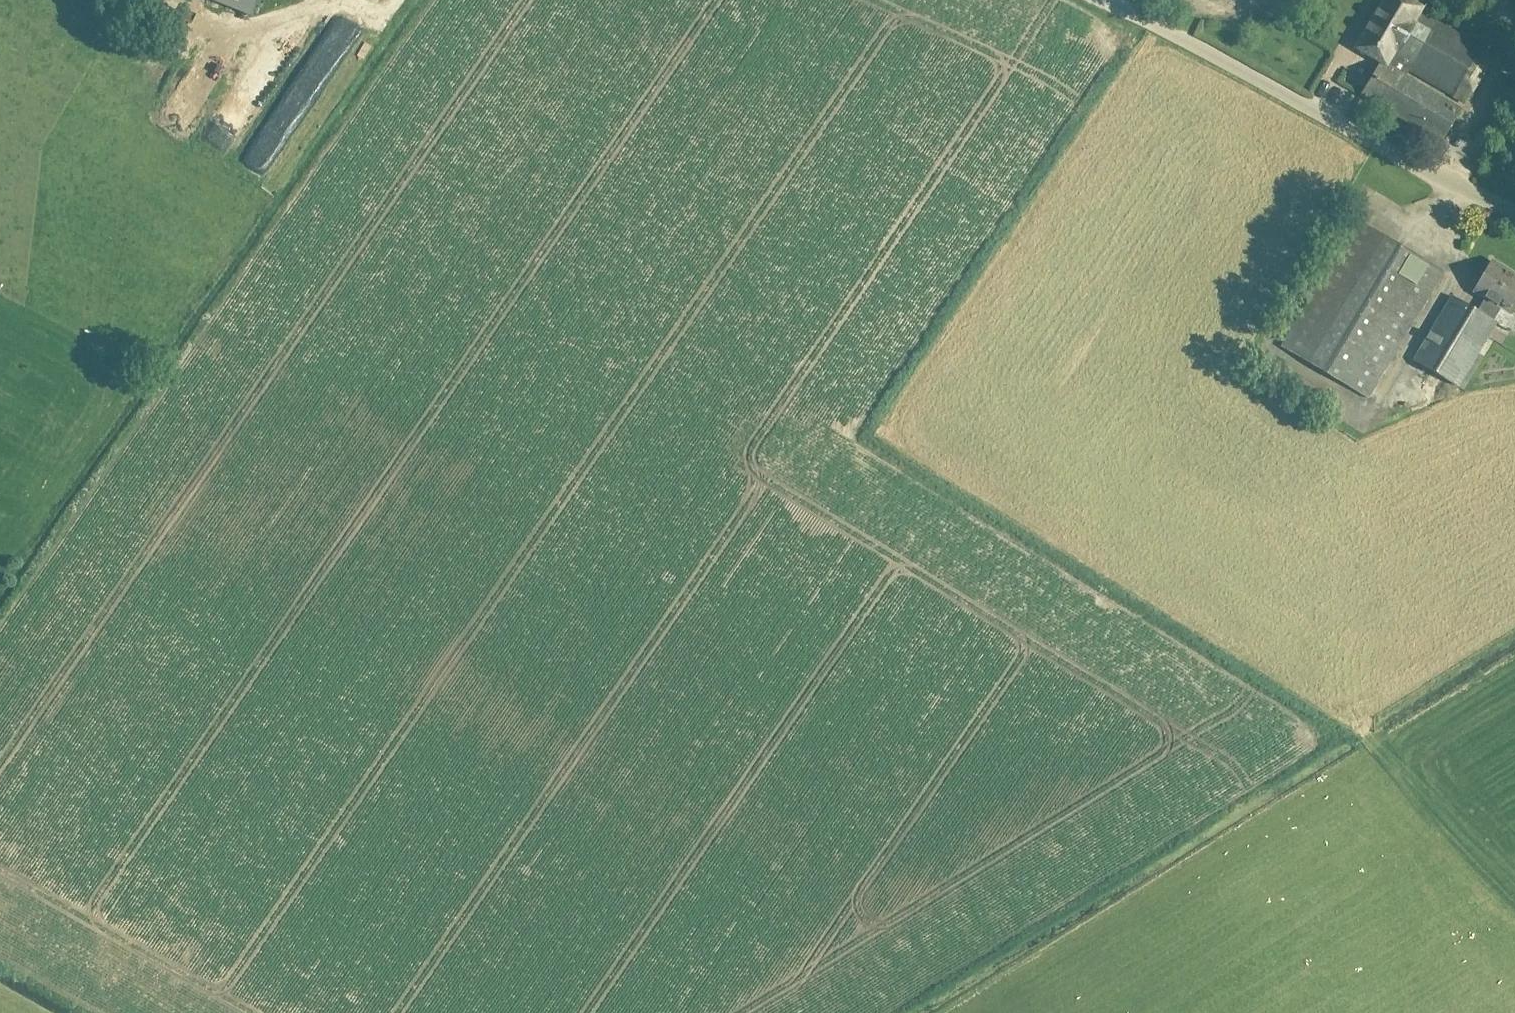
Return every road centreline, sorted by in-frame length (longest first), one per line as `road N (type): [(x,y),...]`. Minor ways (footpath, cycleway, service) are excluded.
road 1 (unclassified): [(1514,206),(1105,0)]

